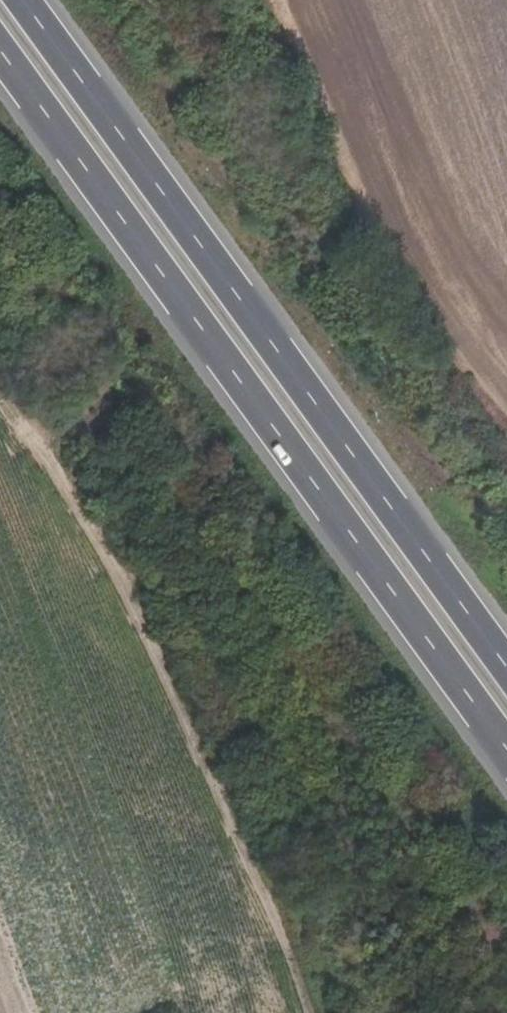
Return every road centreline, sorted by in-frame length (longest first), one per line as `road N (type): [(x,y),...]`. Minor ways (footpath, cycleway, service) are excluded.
road 1 (motorway): [(0,48),(506,748)]
road 2 (motorway): [(506,665),(24,0)]

